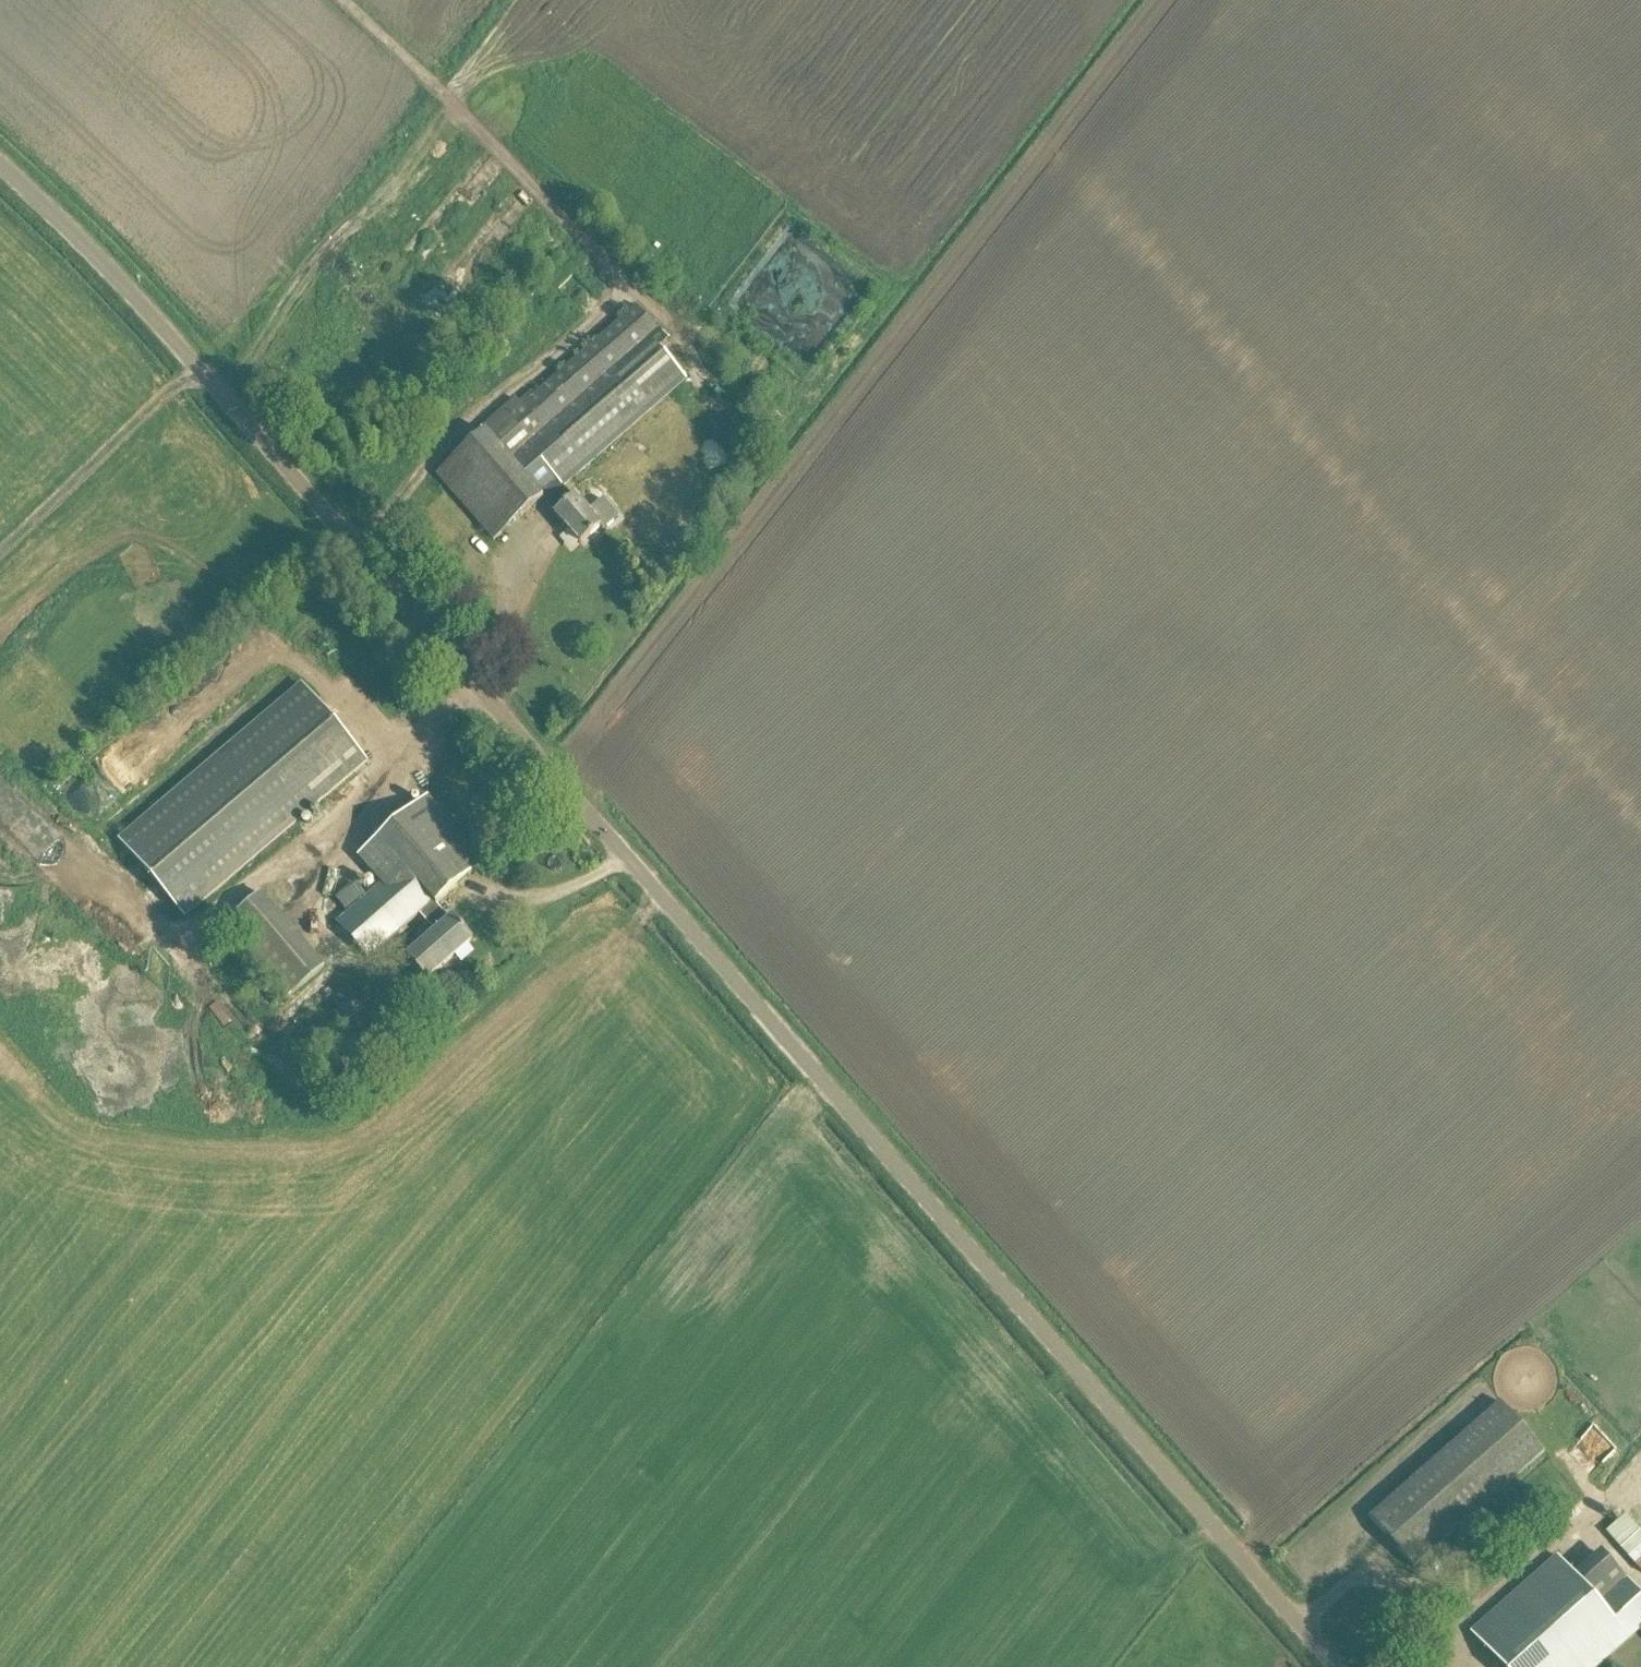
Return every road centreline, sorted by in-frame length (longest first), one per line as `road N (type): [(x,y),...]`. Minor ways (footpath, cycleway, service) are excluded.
road 1 (unclassified): [(1334,1666),(118,282),(0,171)]

